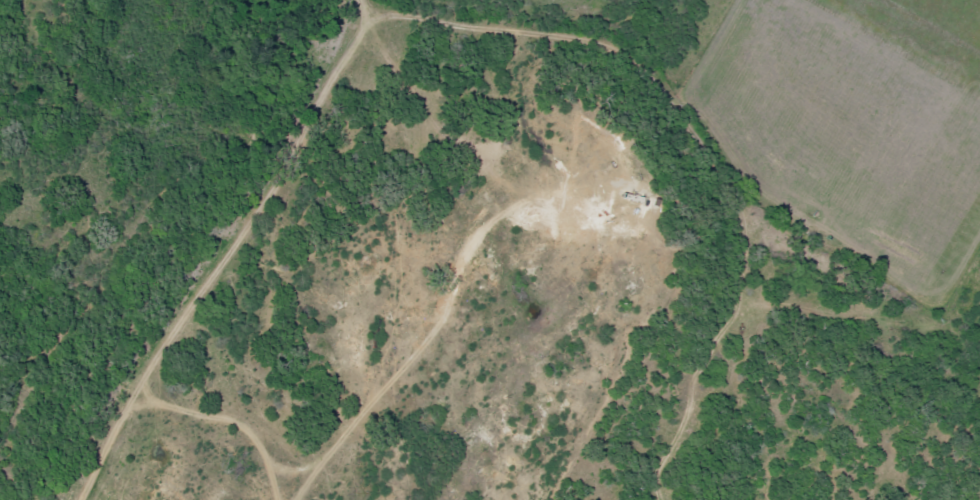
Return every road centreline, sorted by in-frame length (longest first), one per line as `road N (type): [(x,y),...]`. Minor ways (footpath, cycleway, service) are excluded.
road 1 (residential): [(381,27),(167,168),(0,413)]
road 2 (residential): [(478,499),(479,398),(454,325),(445,193),(381,27),(381,0)]
road 3 (residential): [(627,499),(686,317),(819,269),(922,316)]

